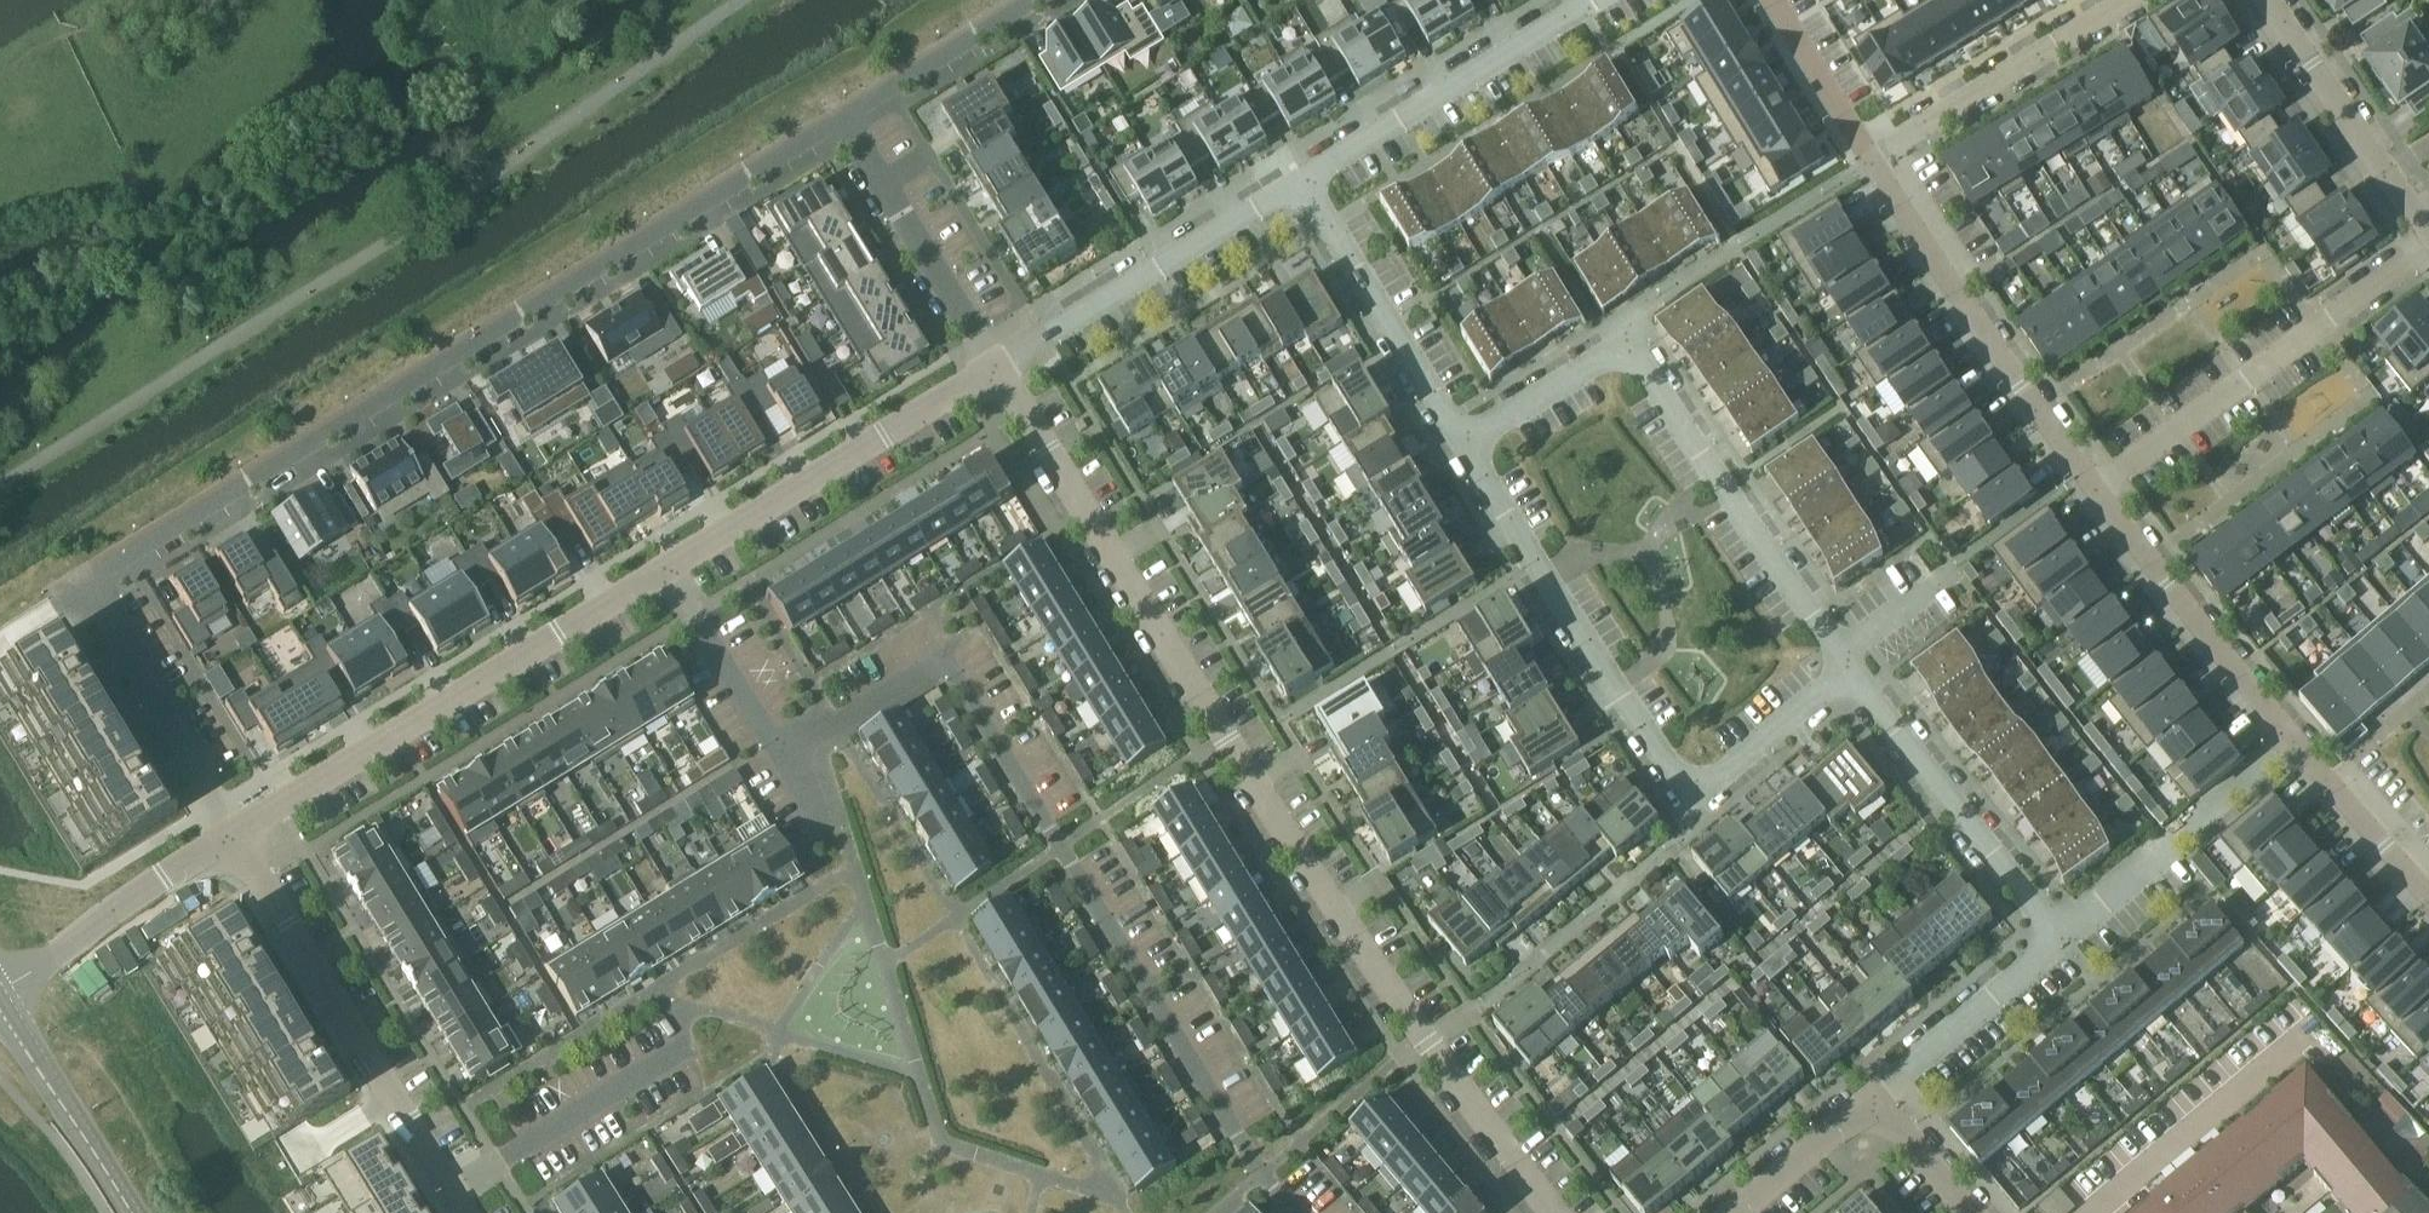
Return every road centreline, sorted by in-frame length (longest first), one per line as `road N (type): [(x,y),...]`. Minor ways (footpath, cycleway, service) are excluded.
road 1 (residential): [(843,123),(118,563),(106,604),(116,656),(225,841)]
road 2 (residential): [(1556,1212),(1501,1147),(1338,905),(993,368)]
road 3 (residential): [(787,760),(942,659),(1293,1212)]
road 4 (residential): [(1464,443),(1680,785),(1712,785),(1855,670)]
road 5 (residential): [(1841,650),(1642,364),(1618,352),(1464,443)]
road 6 (residential): [(225,841),(666,570)]
road 7 (residential): [(457,1194),(225,841)]
road 8 (residential): [(2095,493),(2428,250)]
road 9 (residential): [(2095,493),(1870,159)]
road 10 (residential): [(666,570),(993,368)]
road 11 (residential): [(993,368),(1301,180)]
road 12 (residential): [(1301,180),(1596,0)]
road 13 (residential): [(2065,942),(1855,670)]
road 14 (residential): [(2289,748),(2095,493)]
road 15 (residential): [(1301,180),(1464,443)]
road 16 (residential): [(2129,0),(1870,159)]
road 17 (residential): [(2065,942),(2289,748)]
road 18 (residential): [(993,368),(843,123)]
road 19 (residential): [(457,1194),(683,1049)]
road 20 (residential): [(0,986),(225,841)]
road 21 (residential): [(1875,1101),(2065,942)]
road 22 (tertiary): [(127,1212),(0,1012)]
road 23 (residential): [(1040,0),(843,123)]
road 24 (residential): [(666,570),(787,760)]
road 25 (residential): [(2389,176),(2270,0)]
road 26 (residential): [(1870,159),(1773,0)]
road 27 (residential): [(1738,1212),(1875,1101)]
road 28 (residential): [(2428,898),(2324,786)]
road 29 (residential): [(1875,1101),(1972,1212)]
road 30 (residential): [(2324,786),(2428,696)]
road 31 (residential): [(1841,650),(1952,571)]
road 32 (residential): [(787,760),(854,863)]

